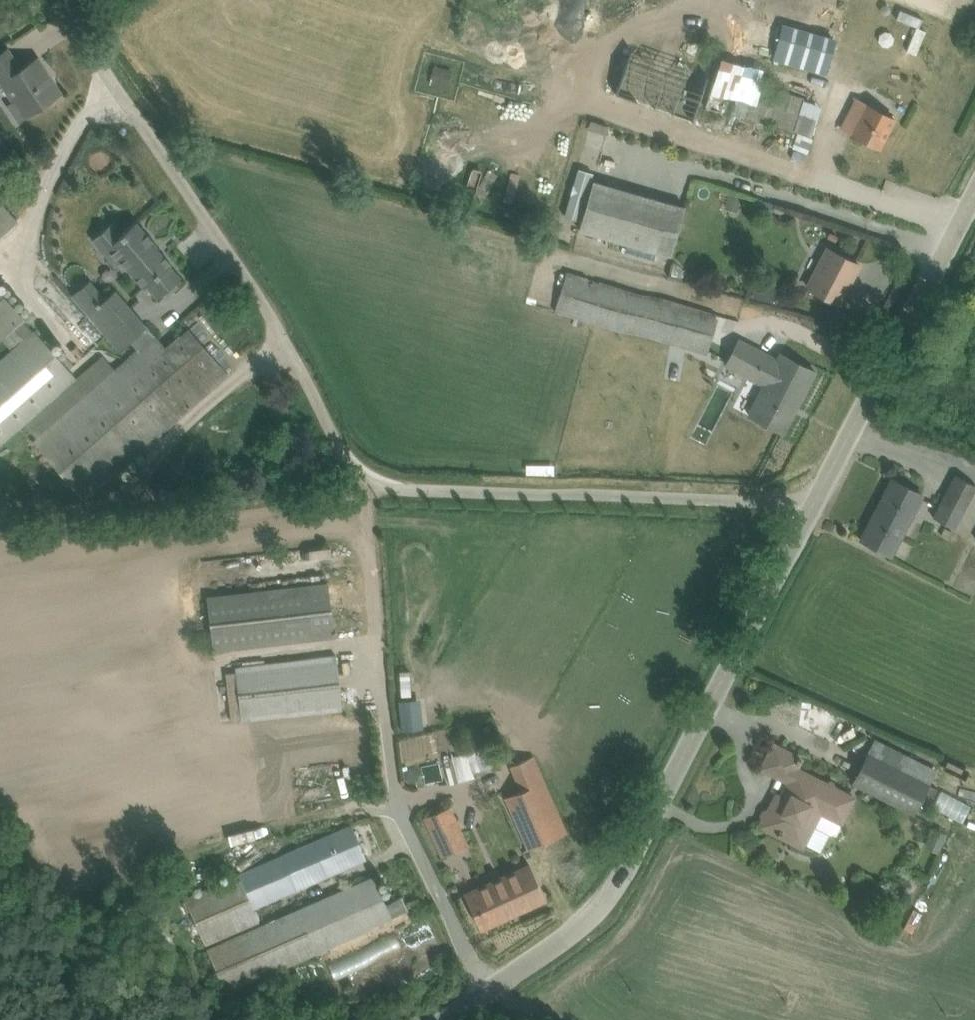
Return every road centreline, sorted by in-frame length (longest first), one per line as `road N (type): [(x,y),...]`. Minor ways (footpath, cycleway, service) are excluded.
road 1 (unclassified): [(821,503),(415,488),(360,479),(226,250),(53,0)]
road 2 (tertiary): [(821,503),(614,887),(572,929),(440,1019)]
road 3 (tertiary): [(974,201),(821,503)]

